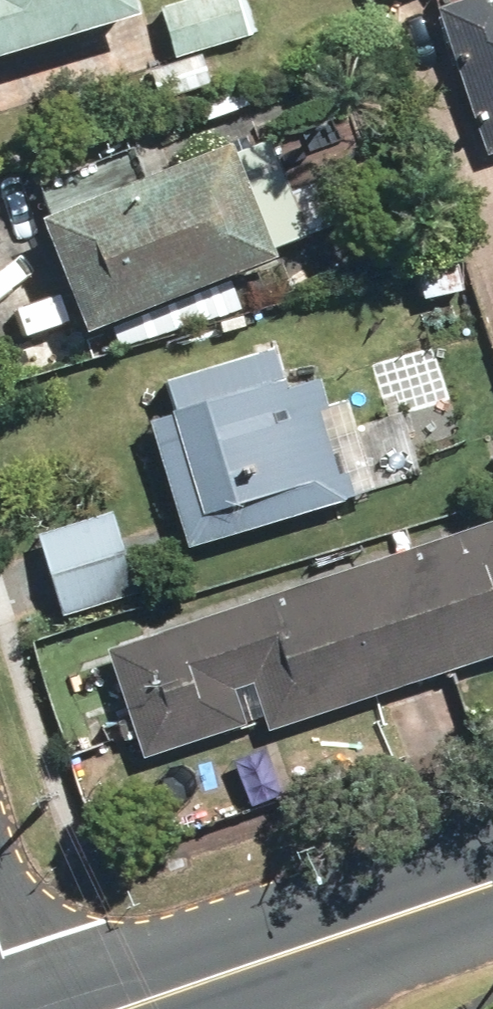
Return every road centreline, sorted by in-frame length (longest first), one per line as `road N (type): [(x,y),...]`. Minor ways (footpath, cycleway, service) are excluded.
road 1 (secondary): [(256,967),(492,887)]
road 2 (secondary): [(128,1008),(256,967)]

